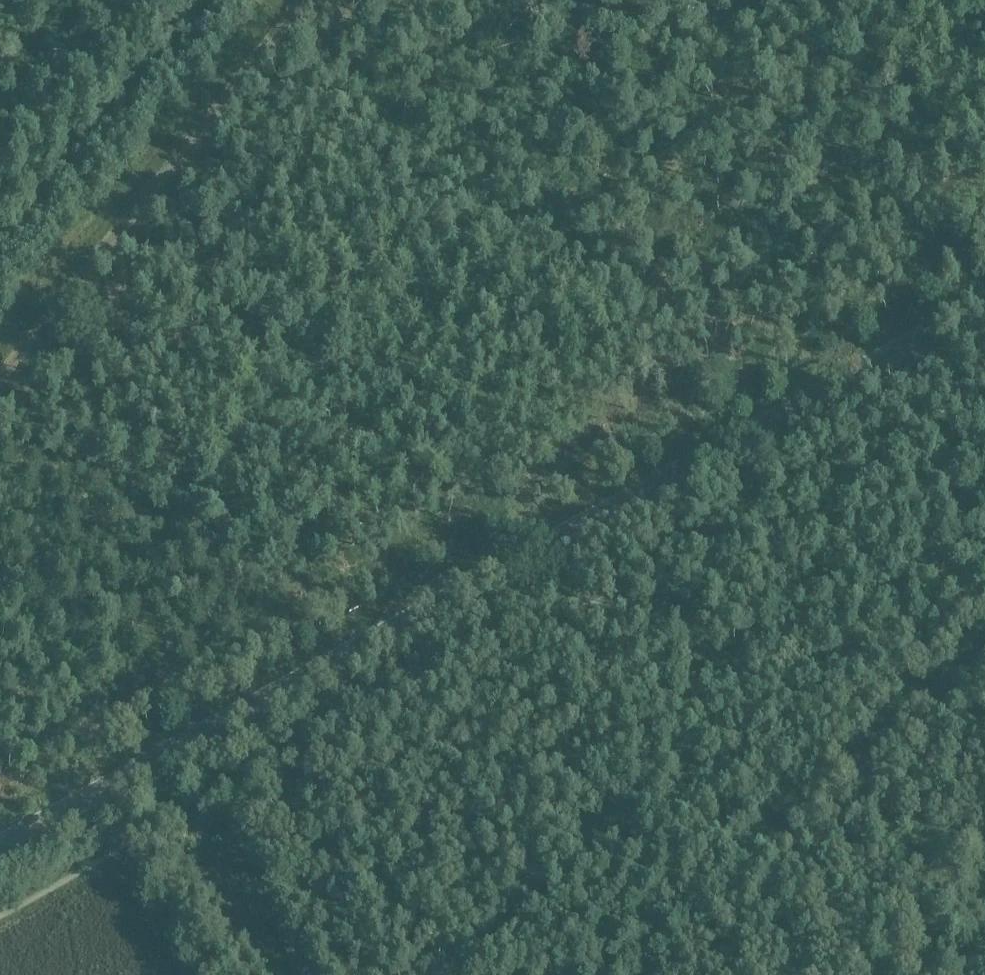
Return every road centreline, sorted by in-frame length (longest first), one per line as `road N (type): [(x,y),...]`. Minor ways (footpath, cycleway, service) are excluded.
road 1 (tertiary): [(0,845),(984,305)]
road 2 (track): [(305,0),(0,380)]
road 3 (track): [(149,763),(268,974)]

